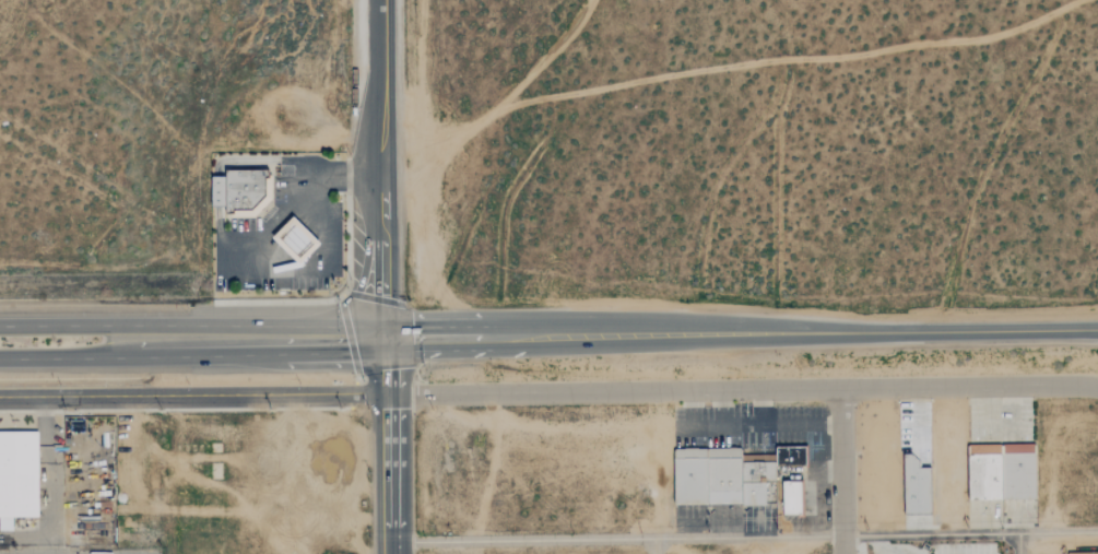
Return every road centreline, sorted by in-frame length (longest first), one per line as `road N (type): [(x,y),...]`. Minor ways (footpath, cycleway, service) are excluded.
road 1 (residential): [(1097,387),(393,396)]
road 2 (primary): [(390,338),(355,322),(0,325)]
road 3 (tertiary): [(0,398),(393,396)]
road 4 (tertiary): [(390,338),(379,266),(381,0)]
road 5 (primary): [(1097,331),(775,334)]
road 6 (primary): [(775,334),(533,335)]
road 7 (secondary): [(390,338),(392,553)]
road 8 (residential): [(844,553),(841,390)]
road 9 (primary): [(245,356),(332,358),(390,338)]
road 10 (primary): [(533,335),(390,338)]
road 11 (primary): [(0,358),(135,356)]

